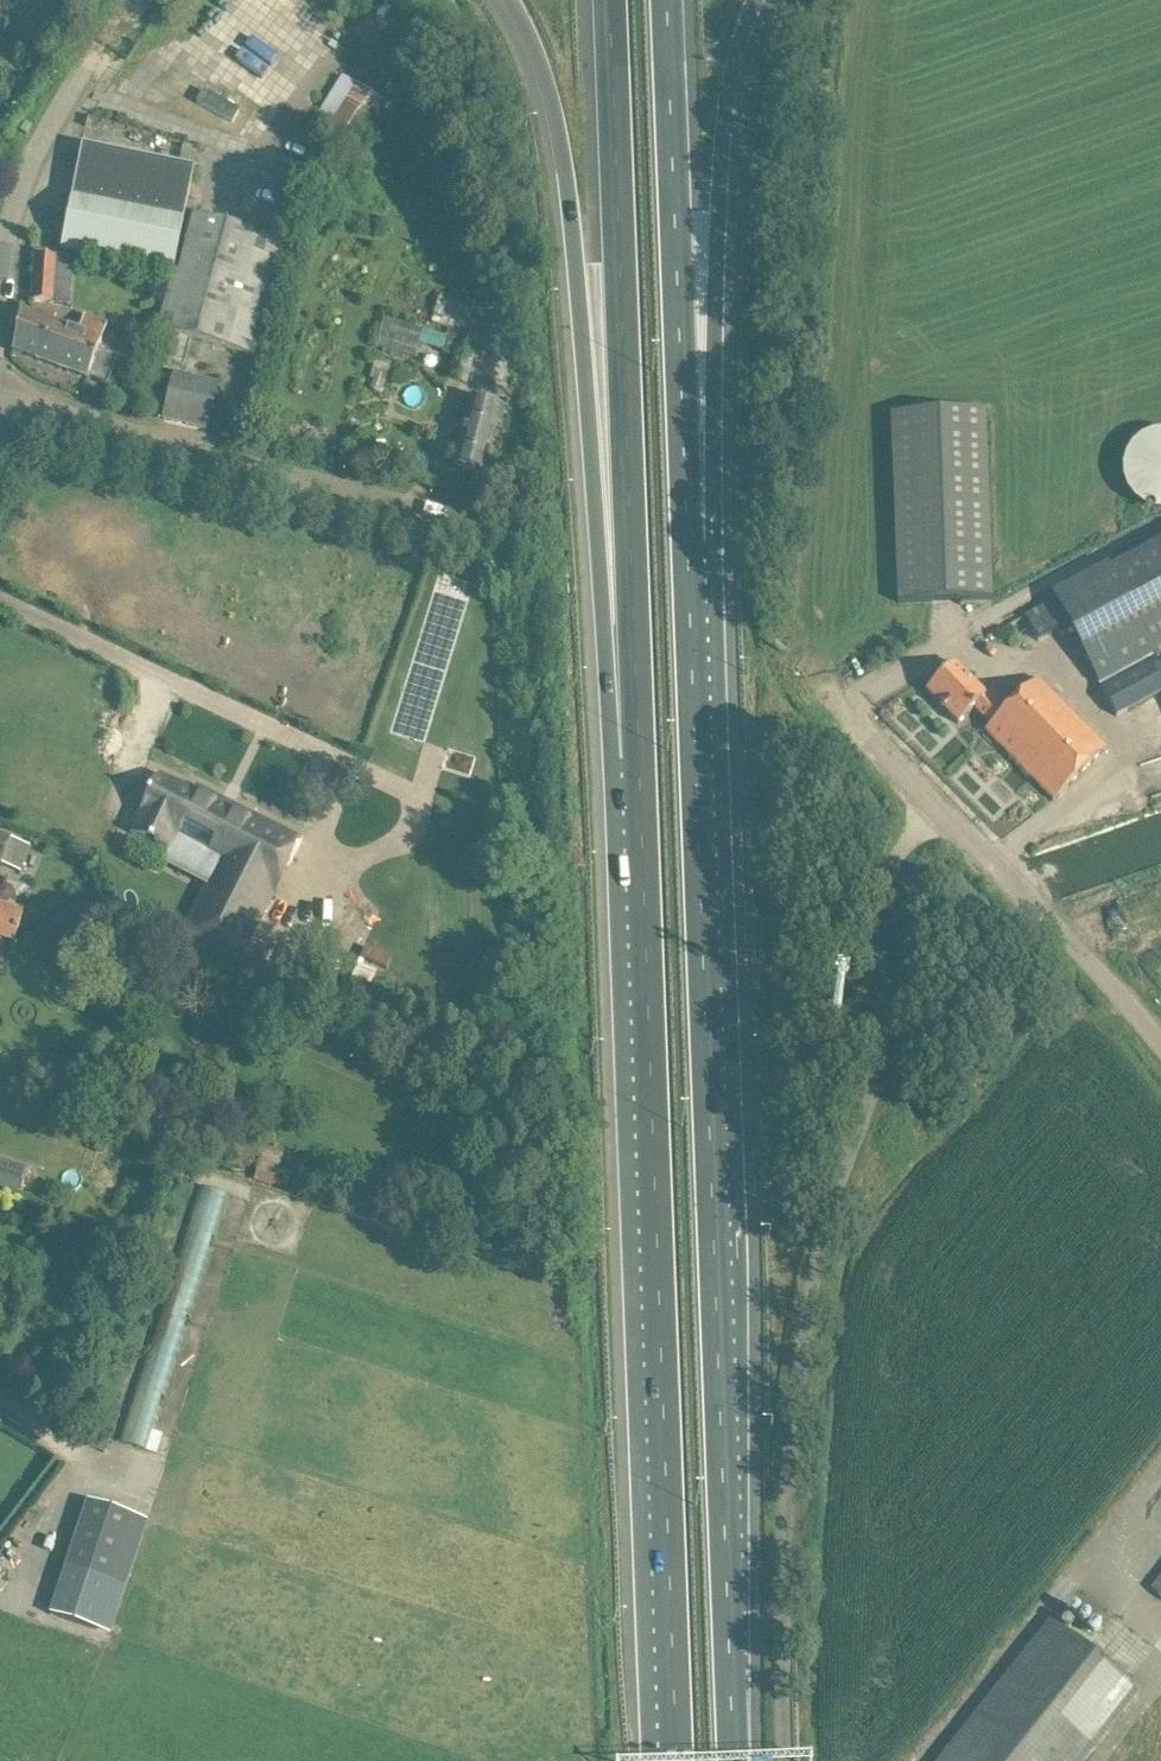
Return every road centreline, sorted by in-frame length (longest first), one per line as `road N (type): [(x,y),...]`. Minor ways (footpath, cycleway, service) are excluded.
road 1 (motorway): [(733,1760),(688,546)]
road 2 (motorway): [(639,756),(678,1760)]
road 3 (unclassified): [(787,1760),(783,1570),(809,1326),(837,1180),(876,1063),(878,902),(891,864),(933,804)]
road 4 (motorway): [(508,0),(543,78),(565,183),(596,512),(639,756)]
road 5 (motorway): [(612,0),(639,756)]
road 6 (motorway): [(688,546),(716,314),(724,151),(737,54),(759,0)]
road 7 (motorway): [(688,546),(666,0)]
road 8 (residential): [(519,537),(5,400)]
road 9 (unclassified): [(1160,1050),(933,804)]
road 10 (residential): [(0,307),(9,221),(39,143),(102,48)]
road 11 (unclassified): [(933,804),(866,737),(812,664)]

